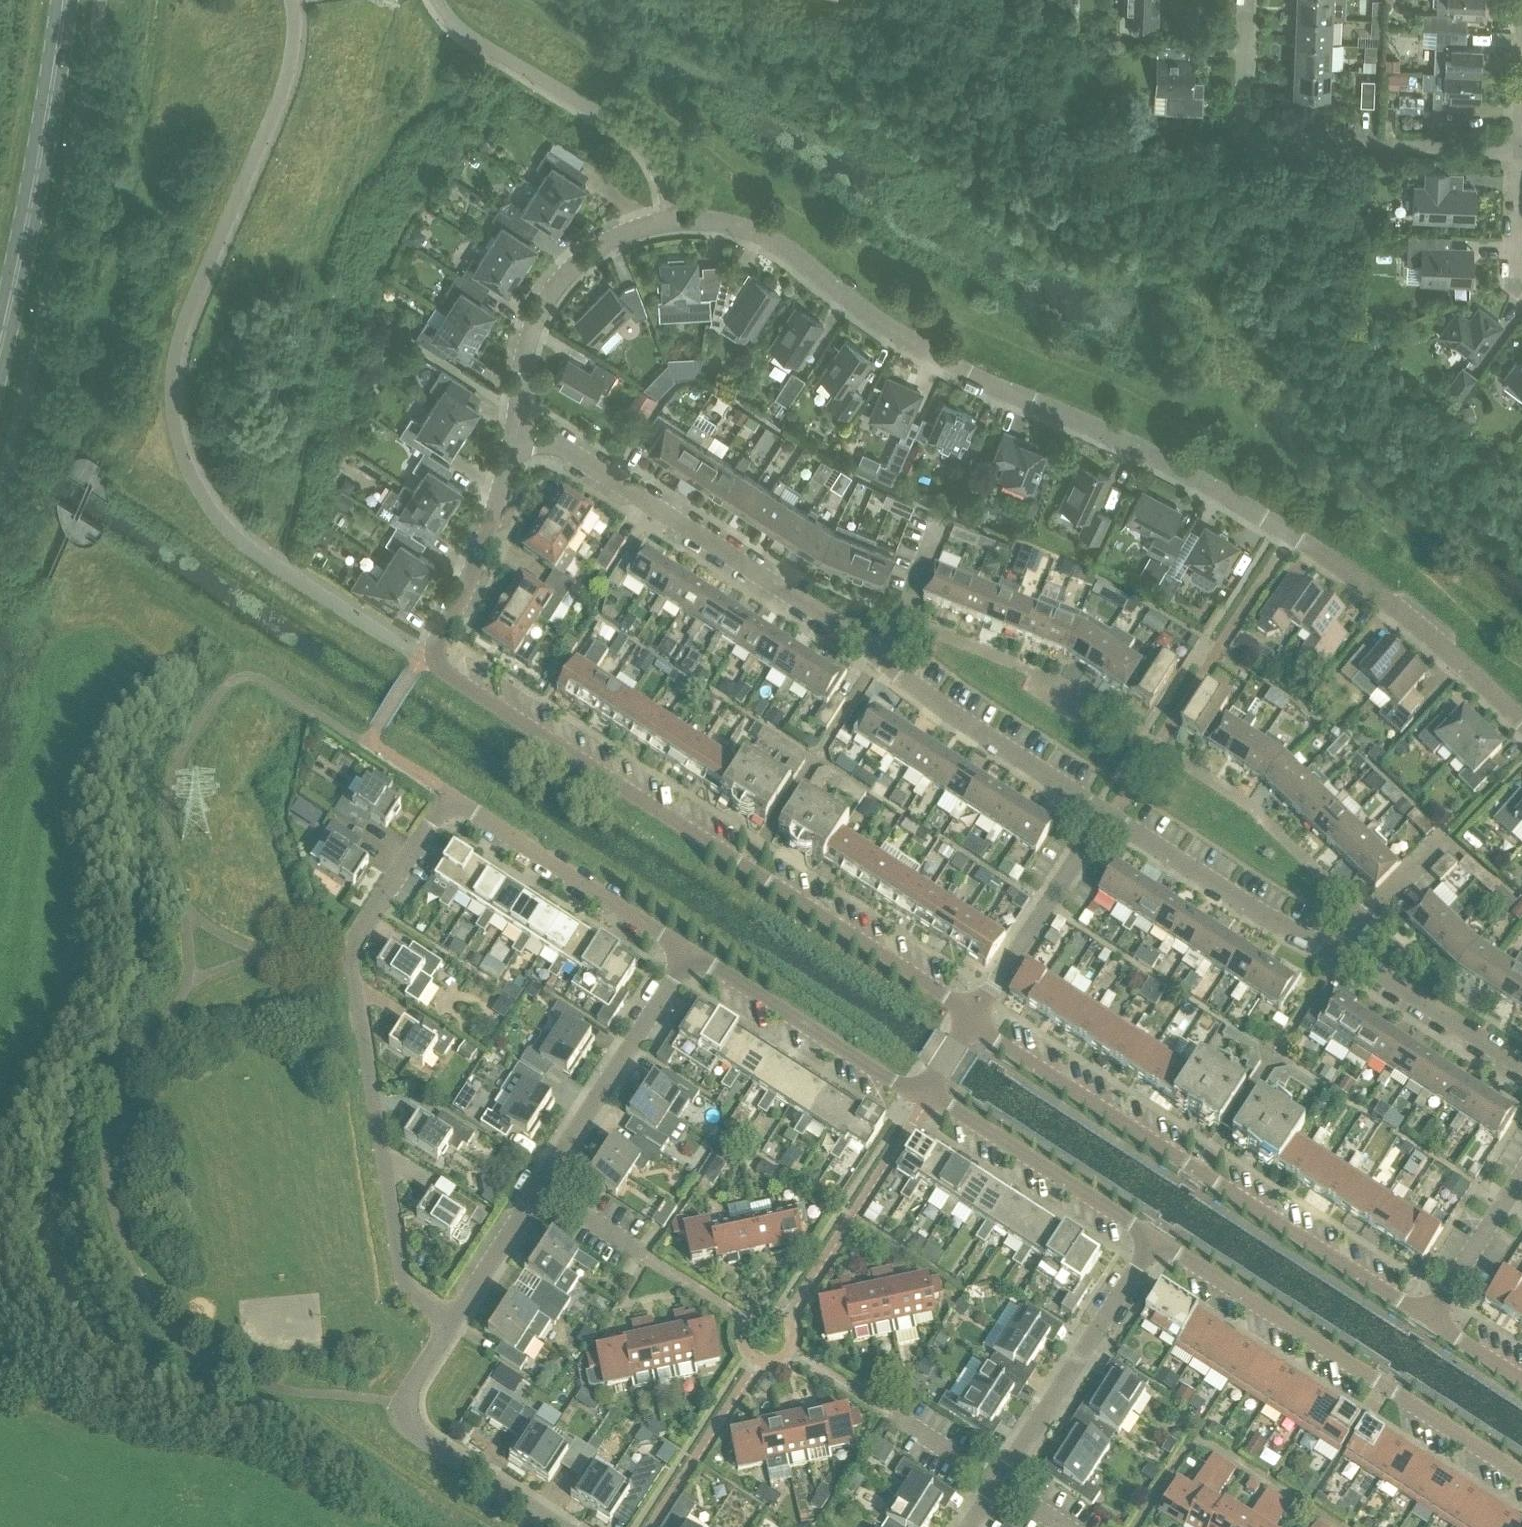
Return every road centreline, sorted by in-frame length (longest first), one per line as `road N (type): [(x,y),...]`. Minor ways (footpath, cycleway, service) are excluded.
road 1 (residential): [(1294,533),(1106,432),(965,374),(790,248),(733,223),(667,222),(618,235),(585,256),(532,321),(519,423)]
road 2 (residential): [(519,423),(481,558),(432,649),(438,670),(975,1015)]
road 3 (residential): [(1104,814),(946,711),(881,657),(519,423)]
road 4 (residential): [(450,1323),(411,1297),(399,1278),(353,973),(365,923),(447,798)]
road 5 (residential): [(975,1015),(986,1035),(1428,1320)]
road 6 (residential): [(1521,1069),(1112,820)]
road 7 (residential): [(1521,1477),(1155,1240)]
road 8 (residential): [(1246,0),(1242,143),(1520,153)]
road 9 (primary): [(0,374),(53,126),(69,0)]
road 10 (residential): [(1112,820),(1294,533)]
road 11 (residential): [(556,1526),(409,1433),(400,1417),(450,1323)]
road 12 (residential): [(1521,722),(1415,624),(1294,533)]
road 13 (residential): [(999,1486),(1155,1240)]
road 14 (residential): [(690,953),(447,798)]
road 15 (residential): [(537,1189),(690,953)]
road 16 (residential): [(922,1099),(690,953)]
road 17 (residential): [(1155,1240),(948,1106),(922,1099)]
road 18 (residential): [(1336,1526),(1199,1445),(1187,1449),(1136,1526)]
road 19 (residential): [(975,1015),(1104,814)]
road 20 (residential): [(1428,1320),(1521,1174)]
road 21 (residential): [(450,1323),(537,1189)]
road 22 (residential): [(999,1486),(883,1412)]
road 23 (residential): [(1521,284),(1514,254),(1520,153)]
road 24 (residential): [(646,1260),(537,1189)]

